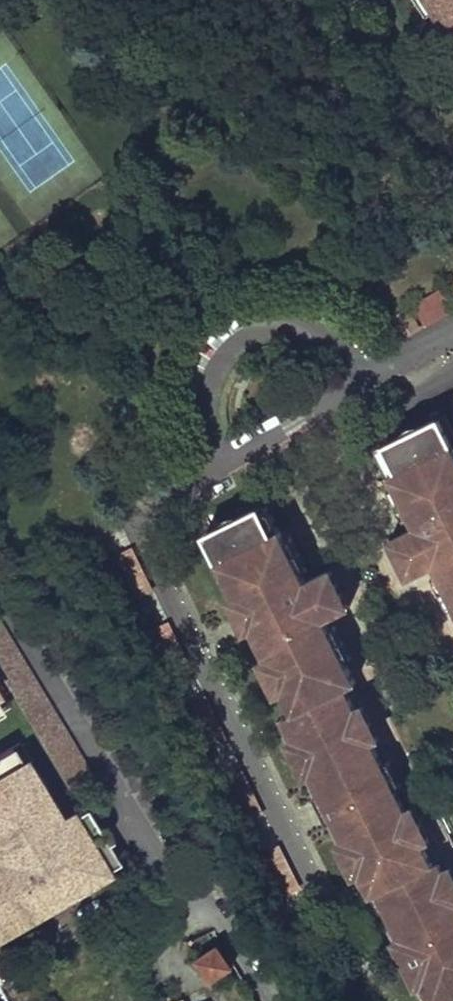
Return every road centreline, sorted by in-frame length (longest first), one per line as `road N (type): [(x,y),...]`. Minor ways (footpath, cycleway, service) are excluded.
road 1 (residential): [(229,470),(152,511),(144,536),(318,889)]
road 2 (residential): [(378,389),(337,339),(297,324),(245,334),(213,375),(208,406),(229,470)]
road 3 (residential): [(378,389),(229,470)]

